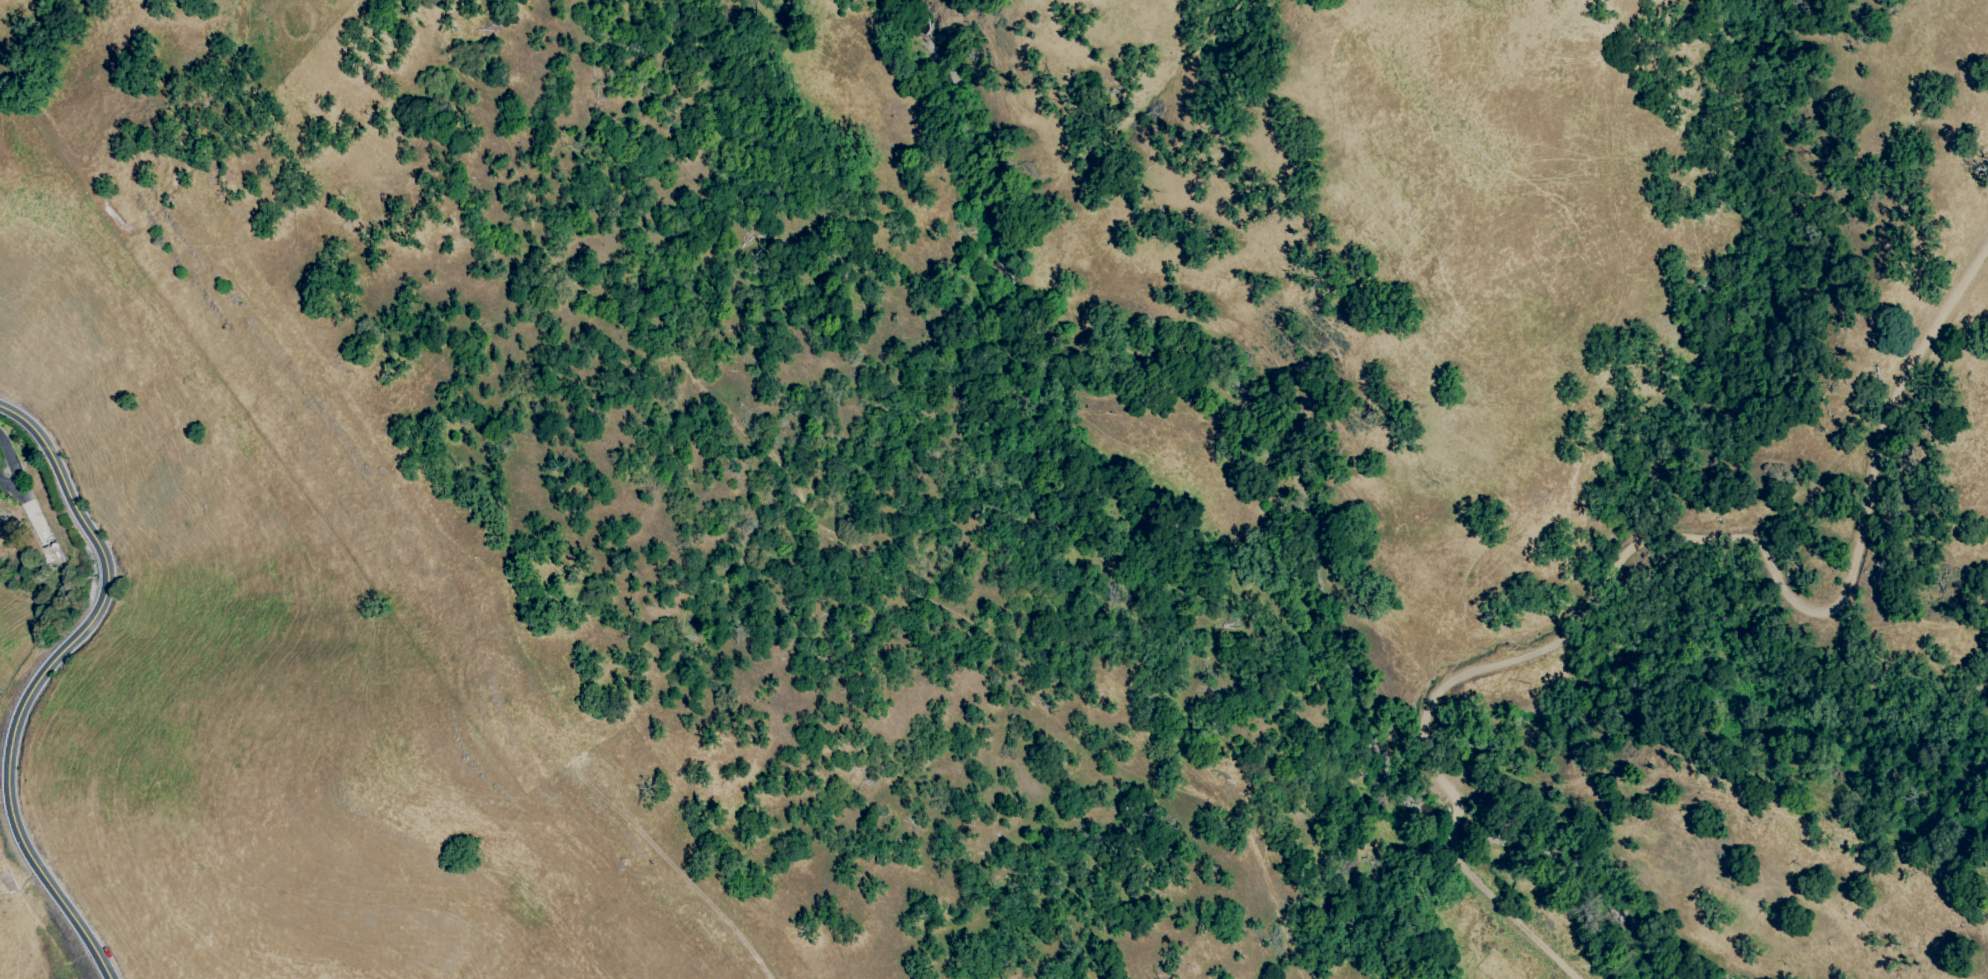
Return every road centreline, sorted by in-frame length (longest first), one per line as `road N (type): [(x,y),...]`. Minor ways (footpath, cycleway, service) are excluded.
road 1 (secondary): [(0,406),(33,428),(51,454),(108,567),(100,609),(40,677),(19,716),(10,798),(19,834),(112,978)]

